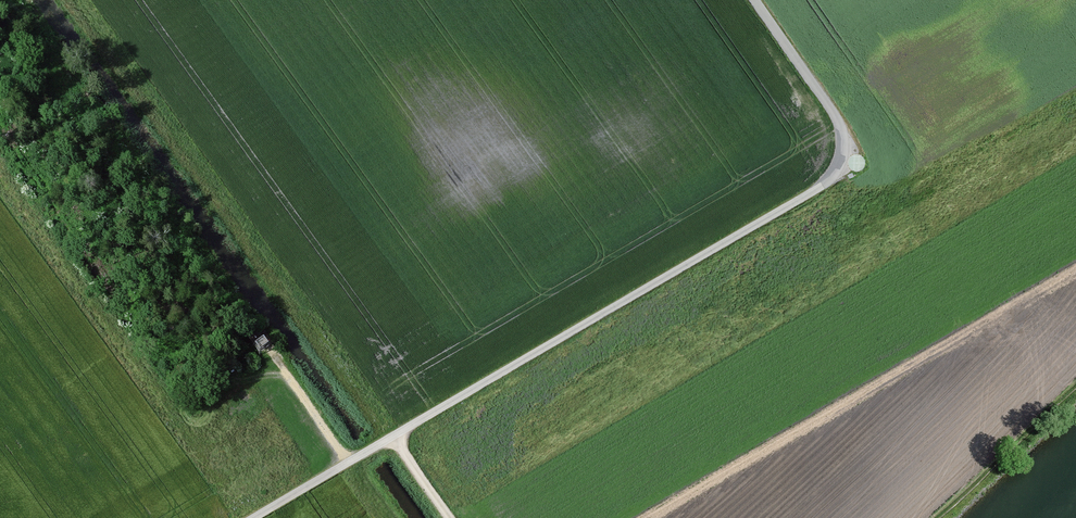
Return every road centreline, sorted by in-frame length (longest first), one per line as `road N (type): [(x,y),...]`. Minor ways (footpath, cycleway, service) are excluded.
road 1 (unclassified): [(752,0),(838,127),(842,161),(821,187),(253,517)]
road 2 (track): [(1075,386),(936,517)]
road 3 (track): [(349,462),(270,351)]

